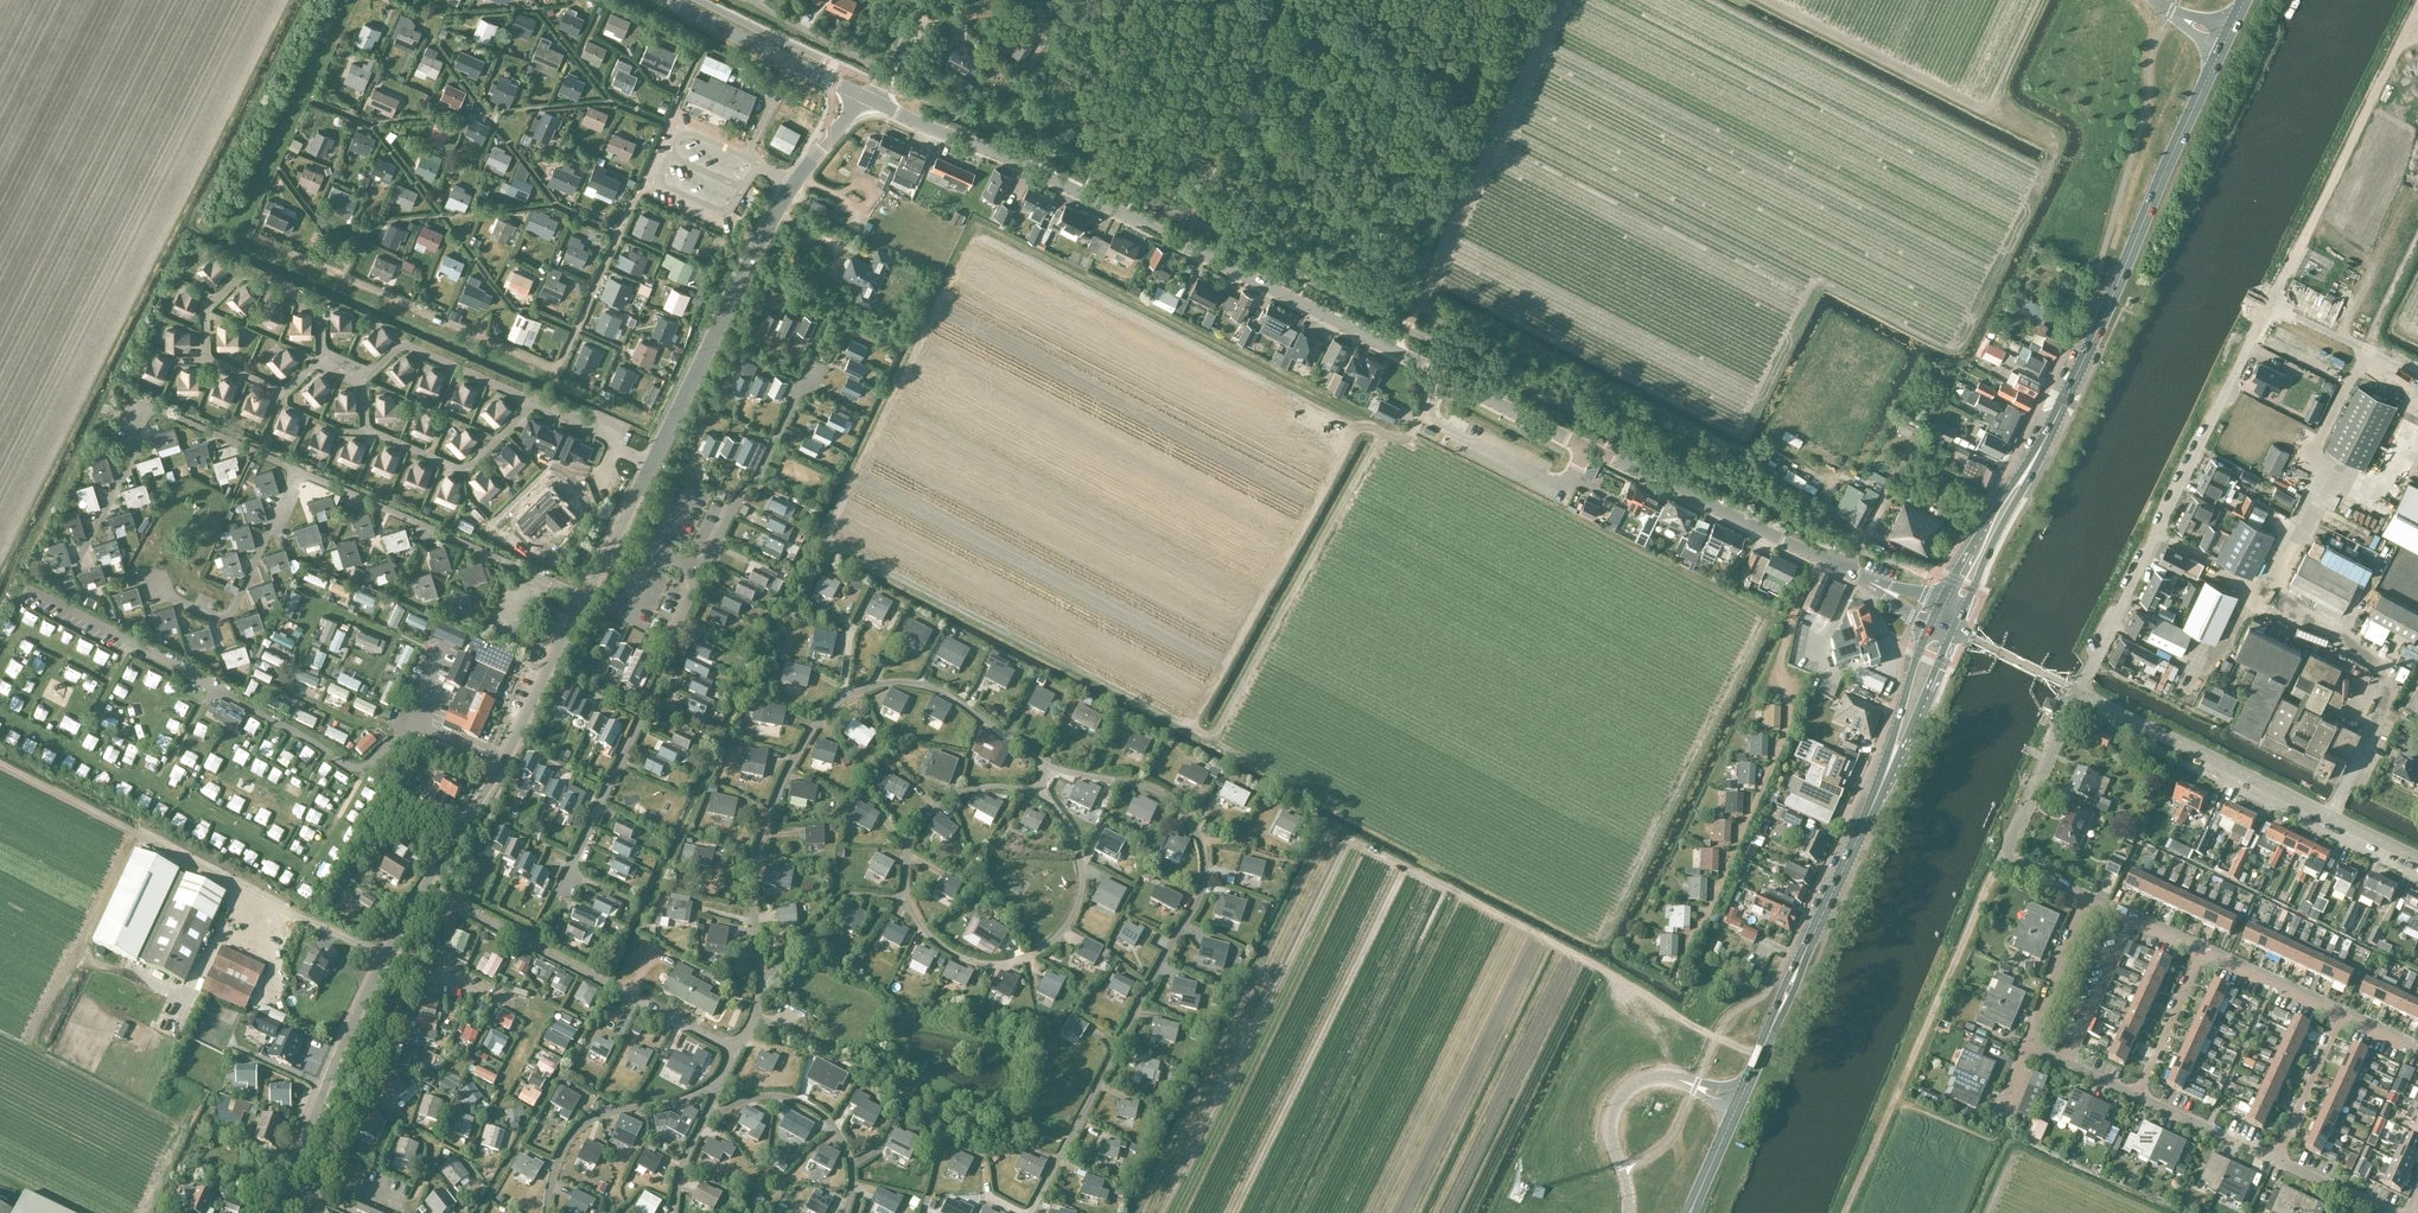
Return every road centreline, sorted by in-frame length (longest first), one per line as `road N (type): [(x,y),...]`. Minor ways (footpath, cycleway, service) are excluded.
road 1 (unclassified): [(275,1212),(344,1043),(424,884),(508,755),(754,254),(798,180),(869,102)]
road 2 (tertiary): [(1935,617),(1055,181),(869,102)]
road 3 (primary): [(2043,444),(2224,41)]
road 4 (residential): [(2078,693),(2269,308)]
road 5 (track): [(1341,833),(1716,1038)]
road 6 (track): [(1393,349),(1561,0)]
road 7 (track): [(1842,1212),(2001,860)]
road 8 (tertiary): [(2417,859),(2078,693)]
road 9 (track): [(1068,1141),(984,1130),(931,1113),(854,1055),(754,1018)]
road 10 (unclassified): [(2269,308),(2417,13)]
road 11 (residential): [(2088,900),(2001,860),(2078,693)]
road 12 (unclassified): [(1737,1106),(1664,1077),(1622,1095),(1609,1130),(1628,1212)]
road 13 (tertiary): [(869,102),(669,0)]
road 14 (primary): [(2043,444),(1935,617)]
road 15 (primary): [(1953,627),(2043,444)]
road 16 (primary): [(1935,617),(1876,798)]
road 17 (primary): [(1876,798),(1953,627)]
road 18 (primary): [(1805,950),(1876,798)]
road 19 (track): [(2269,308),(2417,375)]
road 20 (residential): [(2137,1098),(2202,952)]
road 21 (residential): [(2277,1163),(2341,1017)]
road 22 (residential): [(2029,1047),(2088,900)]
road 23 (residential): [(2277,1163),(2137,1098)]
road 24 (residential): [(2341,1017),(2202,952)]
road 25 (tertiary): [(2078,693),(1953,627)]
road 26 (residential): [(2202,952),(2088,900)]
road 27 (residential): [(2387,1212),(2277,1163)]

